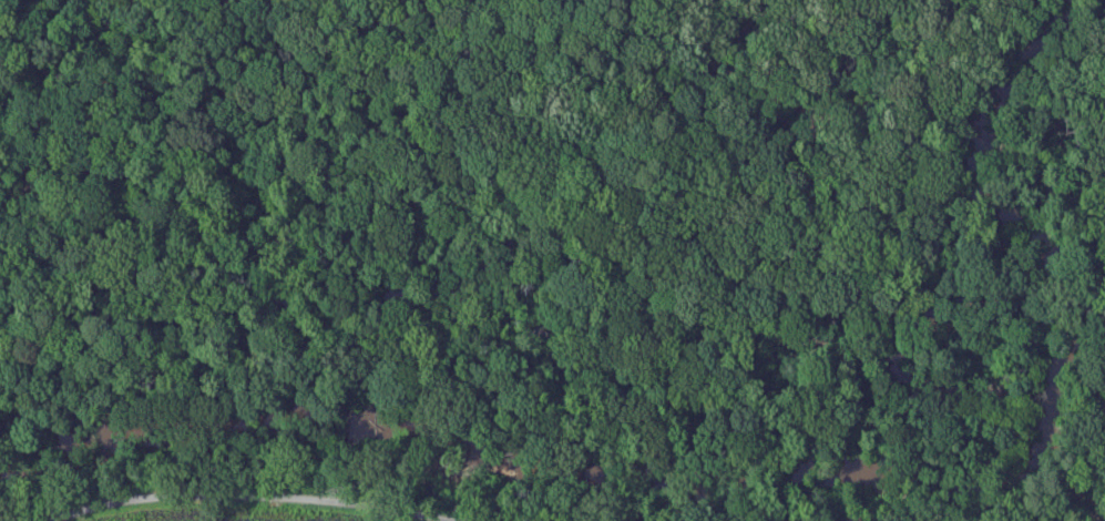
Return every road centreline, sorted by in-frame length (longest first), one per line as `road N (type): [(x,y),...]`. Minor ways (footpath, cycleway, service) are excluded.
road 1 (track): [(51,520),(119,501),(208,493),(364,503),(458,520)]

